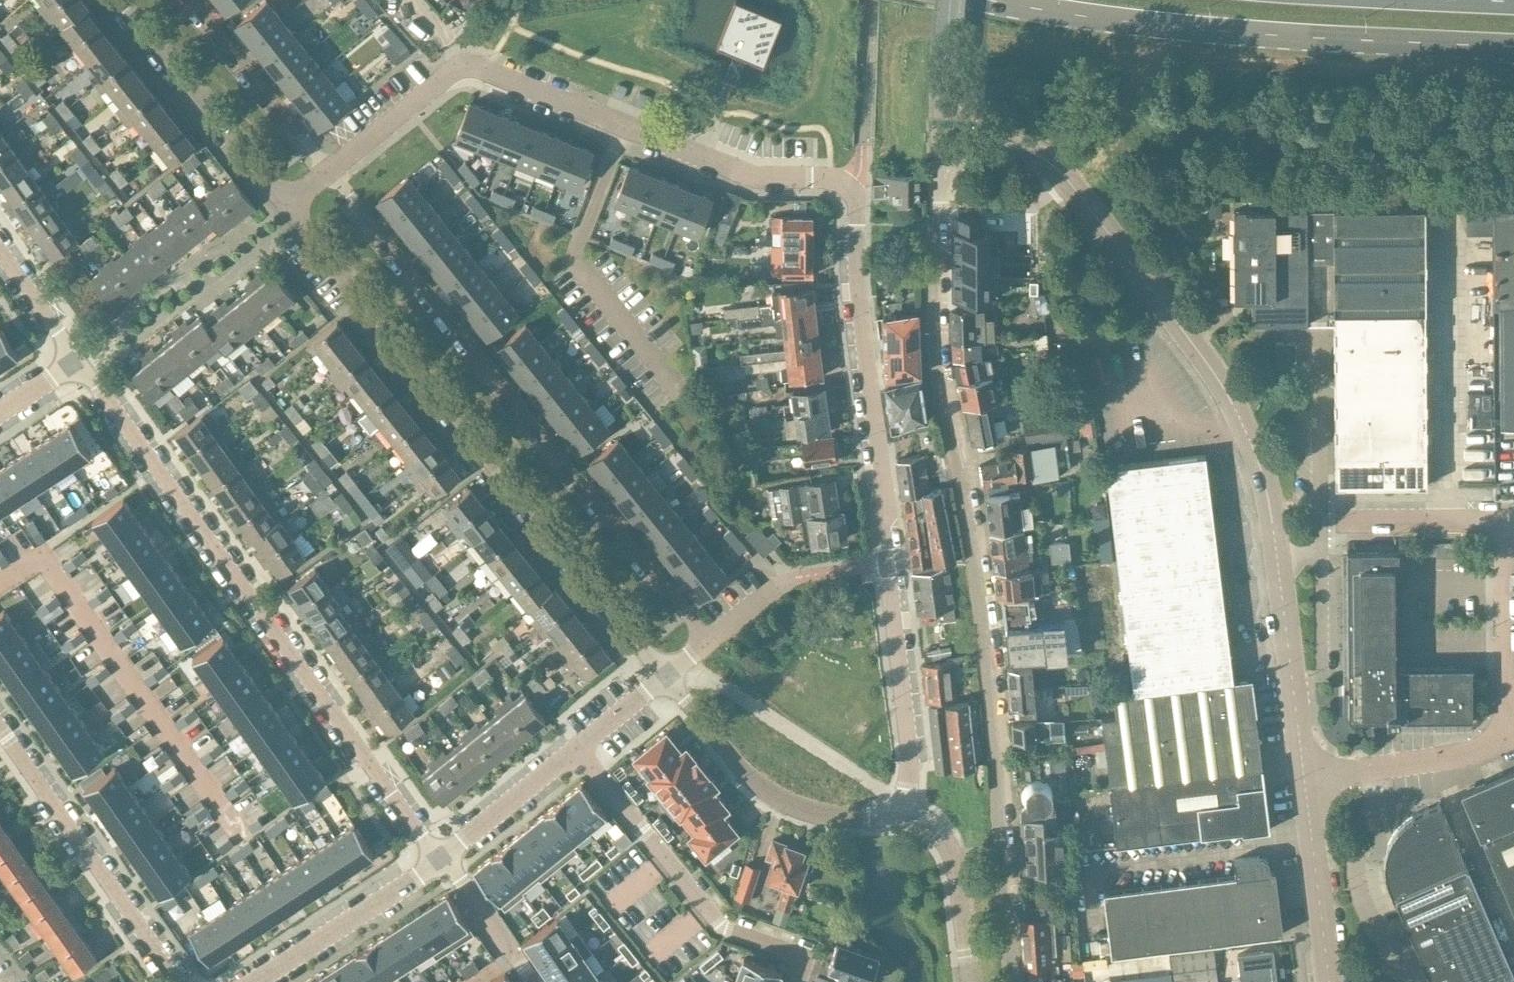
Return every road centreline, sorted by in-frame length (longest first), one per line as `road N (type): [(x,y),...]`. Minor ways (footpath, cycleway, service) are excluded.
road 1 (residential): [(329,171),(462,65),(747,173),(838,180),(850,188),(910,752),(905,813)]
road 2 (residential): [(1007,981),(989,653),(935,342),(940,144)]
road 3 (unclassified): [(1304,780),(1271,510),(1248,429),(1227,391),(1064,173),(1012,147),(940,144)]
road 4 (residential): [(81,367),(434,860)]
road 5 (residential): [(329,171),(708,640)]
road 6 (residential): [(664,676),(286,207)]
road 7 (secondary): [(991,0),(1169,27),(1513,47)]
road 8 (residential): [(798,981),(807,958),(714,920),(575,747)]
road 9 (residential): [(177,981),(0,733)]
road 10 (residential): [(905,813),(851,817),(776,798),(746,777),(664,676)]
road 11 (residential): [(286,207),(118,0)]
road 12 (residential): [(193,0),(329,171)]
road 13 (residential): [(256,981),(434,860)]
road 14 (unclassified): [(1304,780),(1436,758),(1507,732)]
road 15 (unclassified): [(1507,732),(1503,523)]
road 16 (unclassified): [(1329,981),(1304,780)]
road 17 (residential): [(905,813),(945,844),(960,886),(971,981)]
road 18 (residential): [(445,855),(575,747)]
road 19 (unclassified): [(1339,521),(1503,523)]
road 20 (residential): [(445,855),(535,981)]
road 21 (unclassified): [(940,144),(950,0)]
road 22 (residential): [(0,254),(81,367)]

